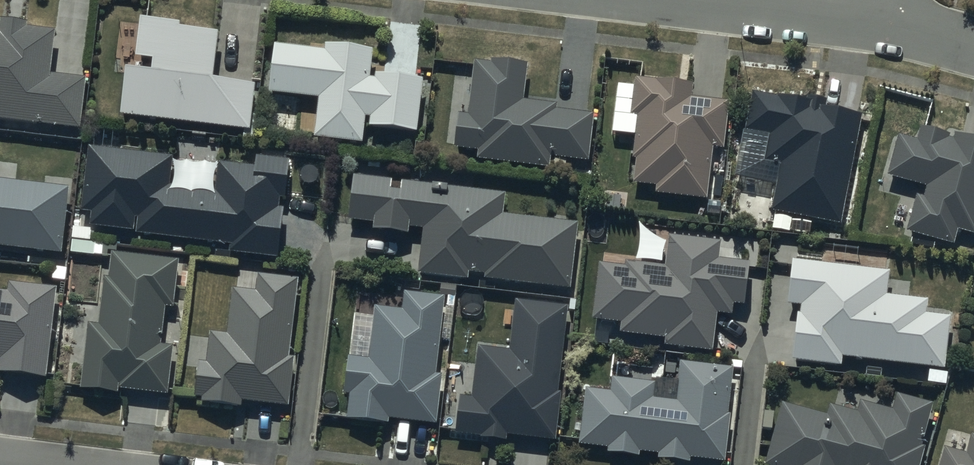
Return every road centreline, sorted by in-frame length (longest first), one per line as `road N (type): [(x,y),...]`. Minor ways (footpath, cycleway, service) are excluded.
road 1 (residential): [(700,0),(890,24)]

